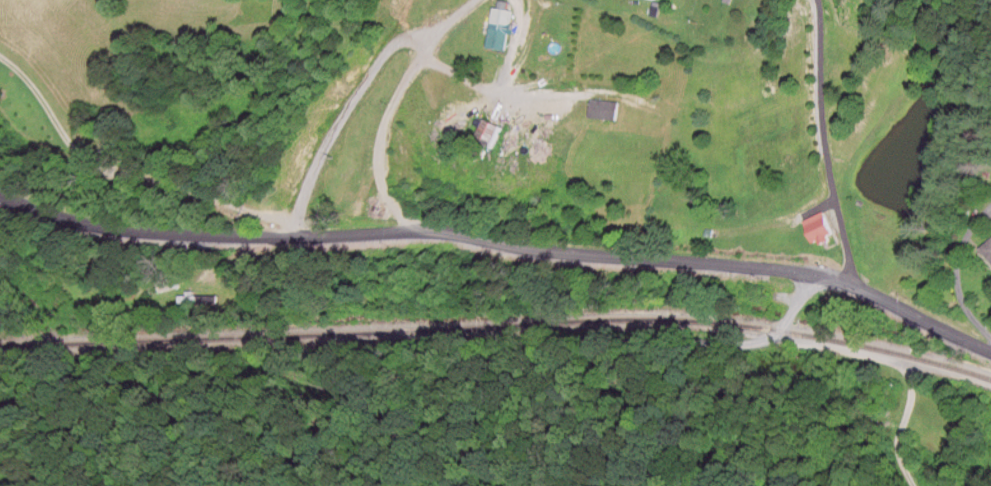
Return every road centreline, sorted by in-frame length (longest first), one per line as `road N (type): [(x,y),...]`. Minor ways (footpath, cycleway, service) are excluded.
road 1 (tertiary): [(0,195),(81,220),(172,232),(434,232),(778,267),(855,287),(990,349)]
road 2 (residential): [(818,276),(779,332),(763,341),(529,347),(361,439),(245,485)]
road 3 (residential): [(290,235),(259,213),(124,184),(67,151),(38,94),(0,61)]
road 4 (residential): [(813,0),(827,152),(855,287)]
road 5 (residential): [(374,233),(394,88),(470,0)]

